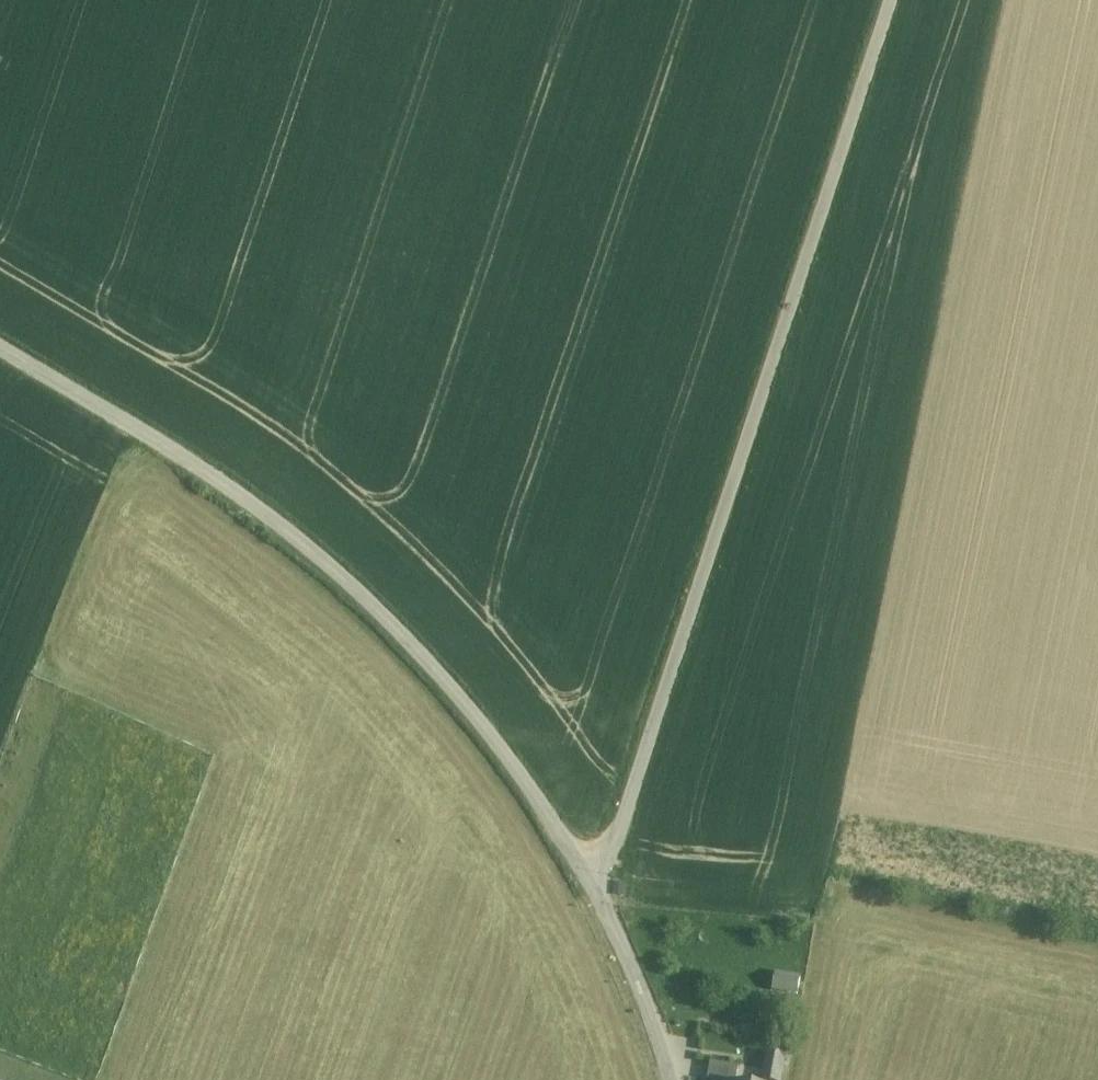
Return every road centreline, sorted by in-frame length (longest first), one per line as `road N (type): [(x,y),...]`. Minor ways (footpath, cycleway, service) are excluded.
road 1 (residential): [(596,889),(888,0)]
road 2 (unclassified): [(0,343),(126,417),(365,593),(500,751),(596,889)]
road 3 (unclassified): [(596,889),(671,1079)]

